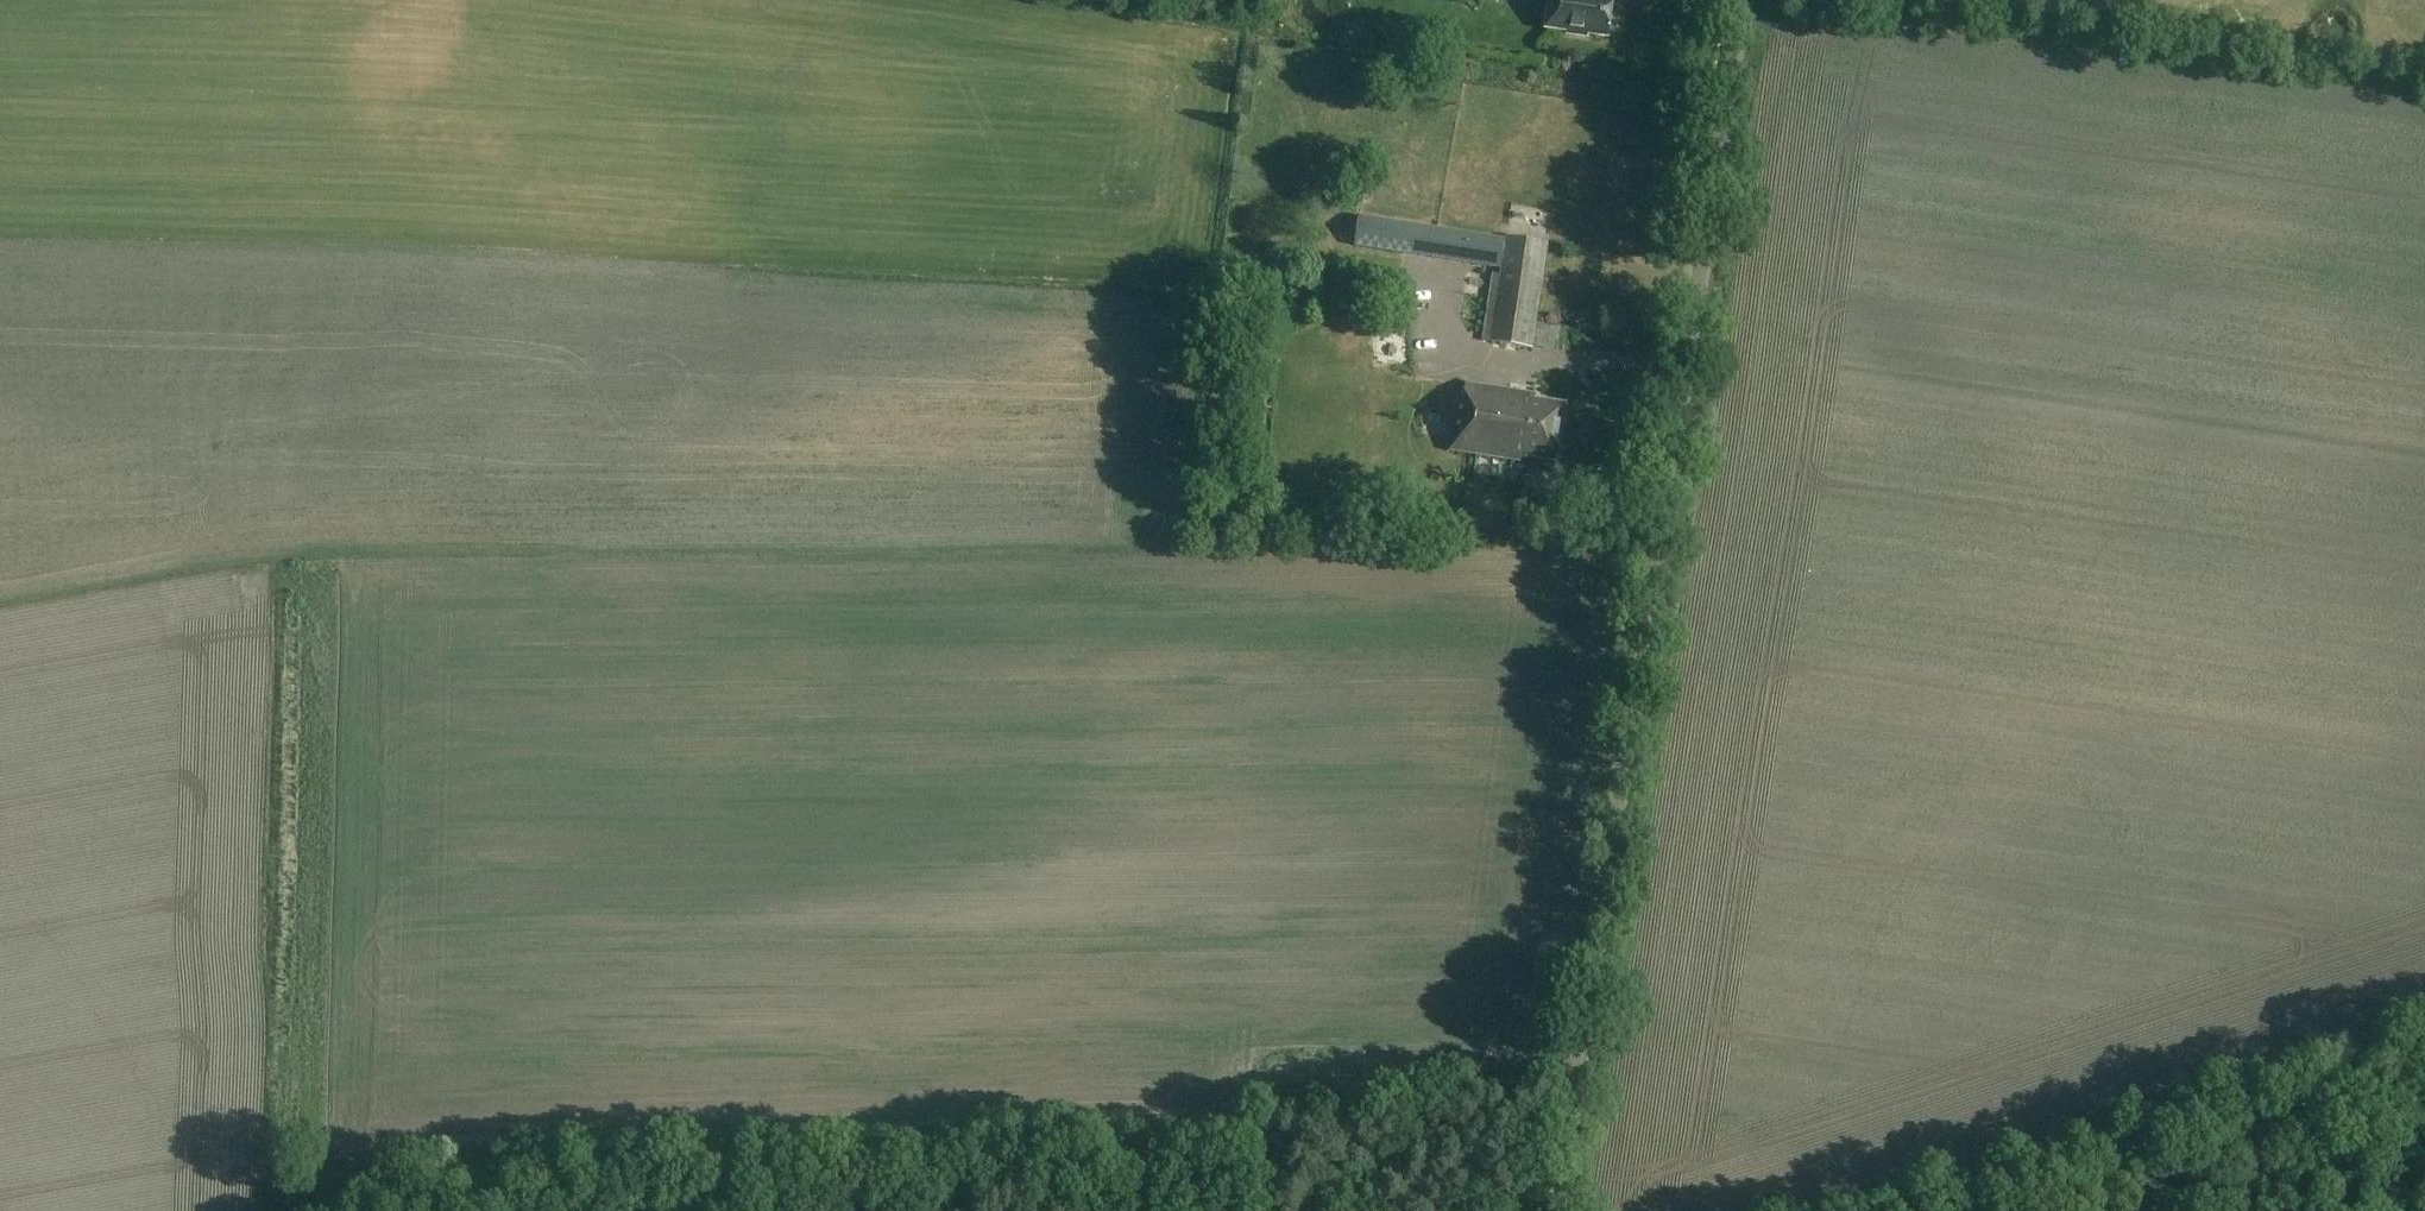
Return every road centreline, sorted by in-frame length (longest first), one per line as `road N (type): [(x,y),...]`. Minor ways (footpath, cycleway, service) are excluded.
road 1 (unclassified): [(1556,1210),(1746,0)]
road 2 (tertiary): [(2052,1210),(2424,1093)]

